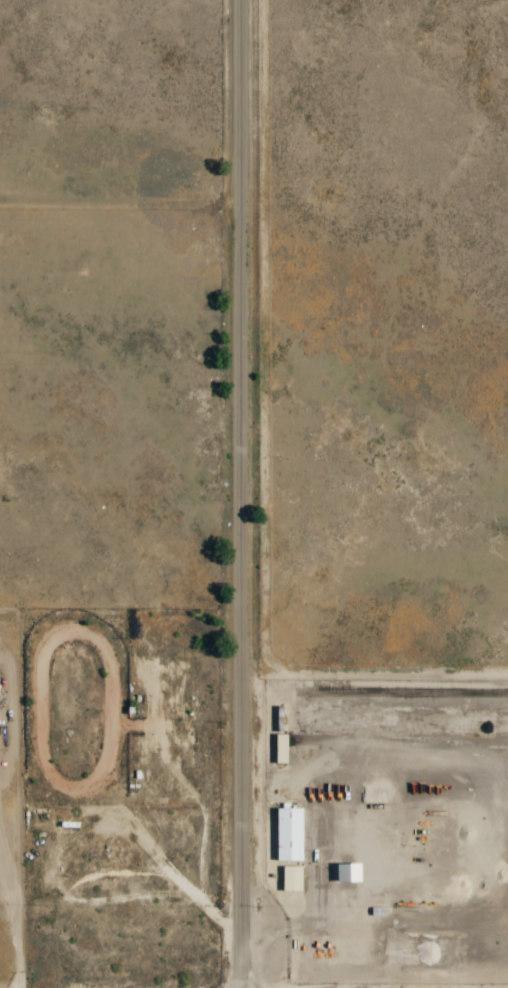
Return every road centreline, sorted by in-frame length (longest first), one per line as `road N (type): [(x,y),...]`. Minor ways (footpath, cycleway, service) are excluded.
road 1 (residential): [(241,987),(240,0)]

